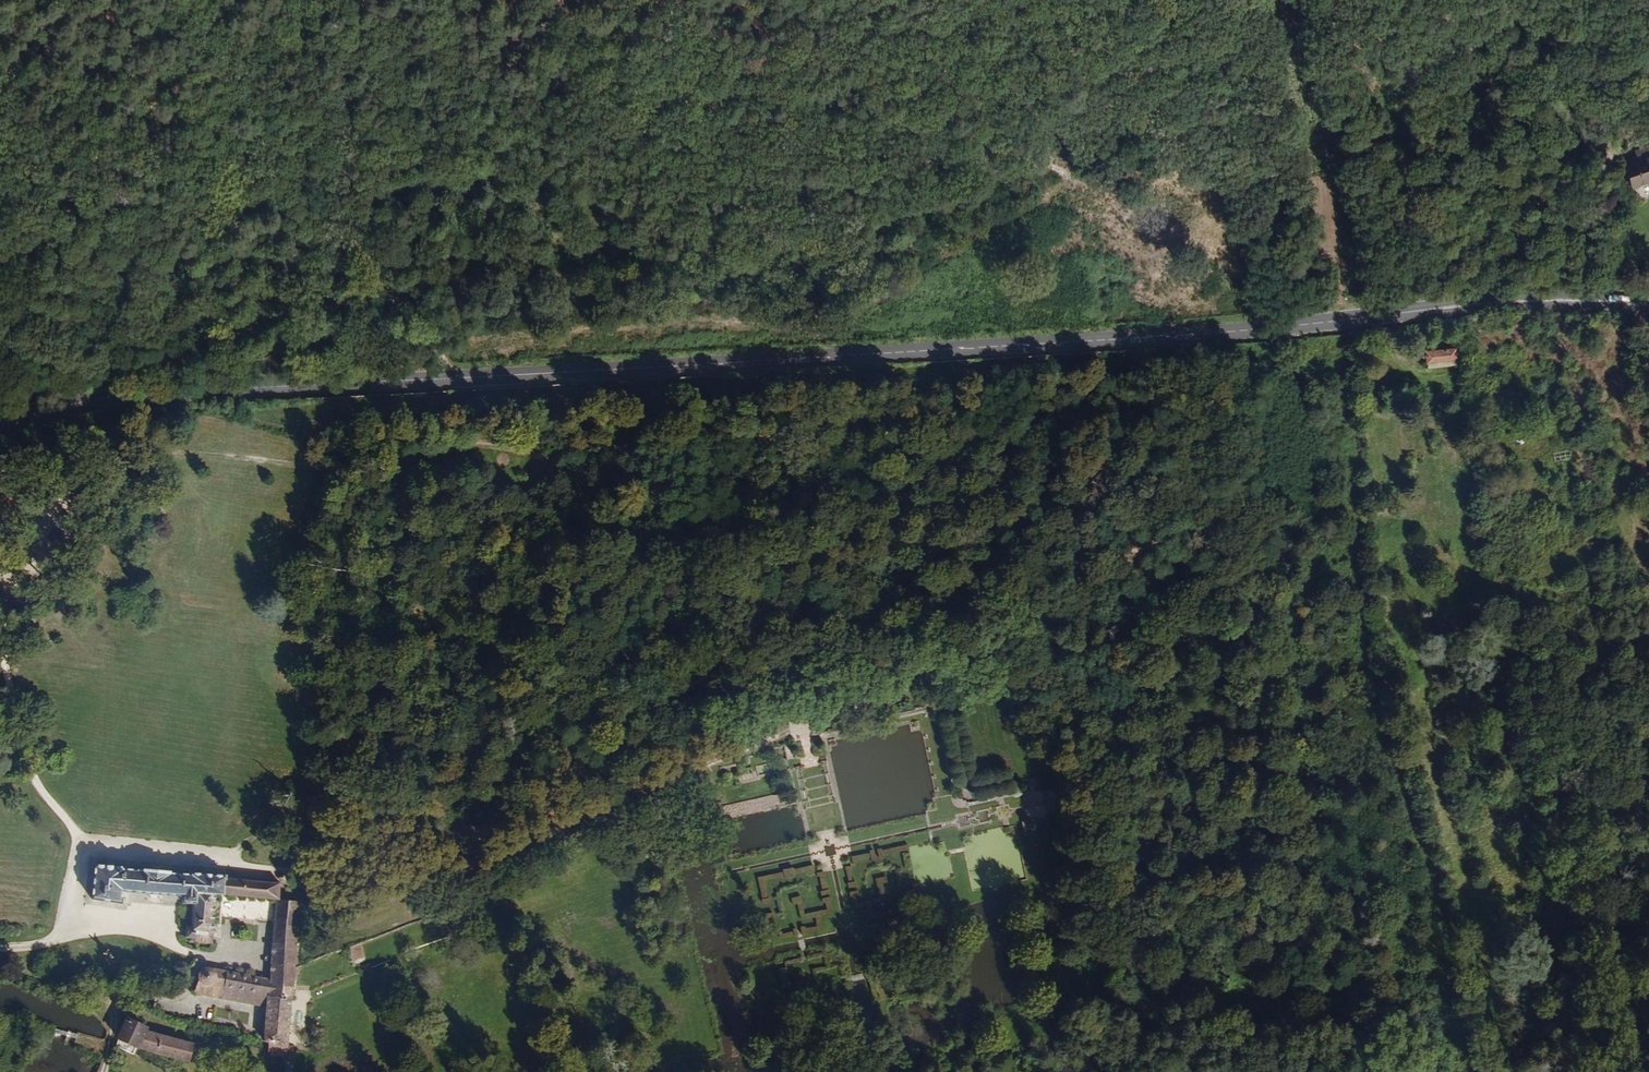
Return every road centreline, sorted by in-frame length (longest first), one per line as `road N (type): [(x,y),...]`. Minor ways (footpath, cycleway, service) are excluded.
road 1 (secondary): [(1648,306),(1496,302),(1147,341),(164,394),(0,421)]

